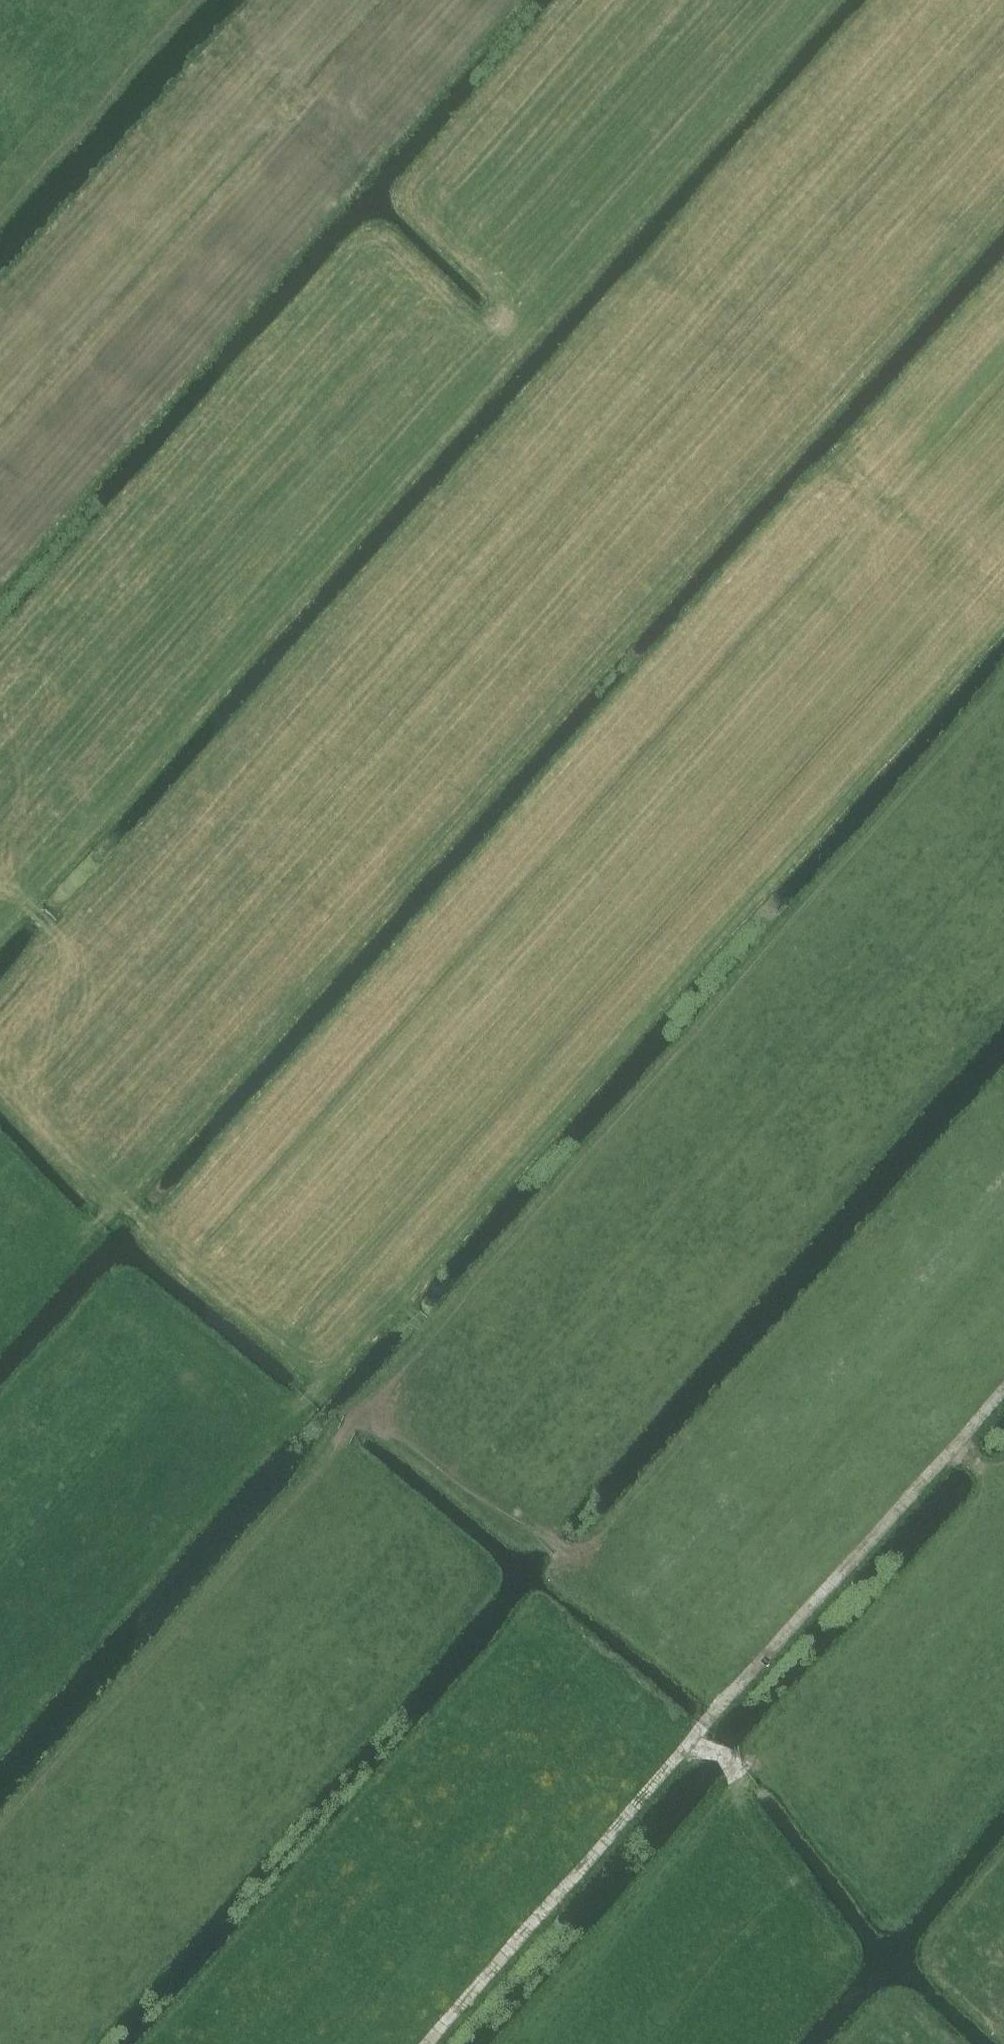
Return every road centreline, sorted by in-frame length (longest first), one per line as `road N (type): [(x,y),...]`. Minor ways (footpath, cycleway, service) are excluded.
road 1 (track): [(1003,1390),(687,1746),(739,1762)]
road 2 (track): [(687,1746),(430,2043)]

